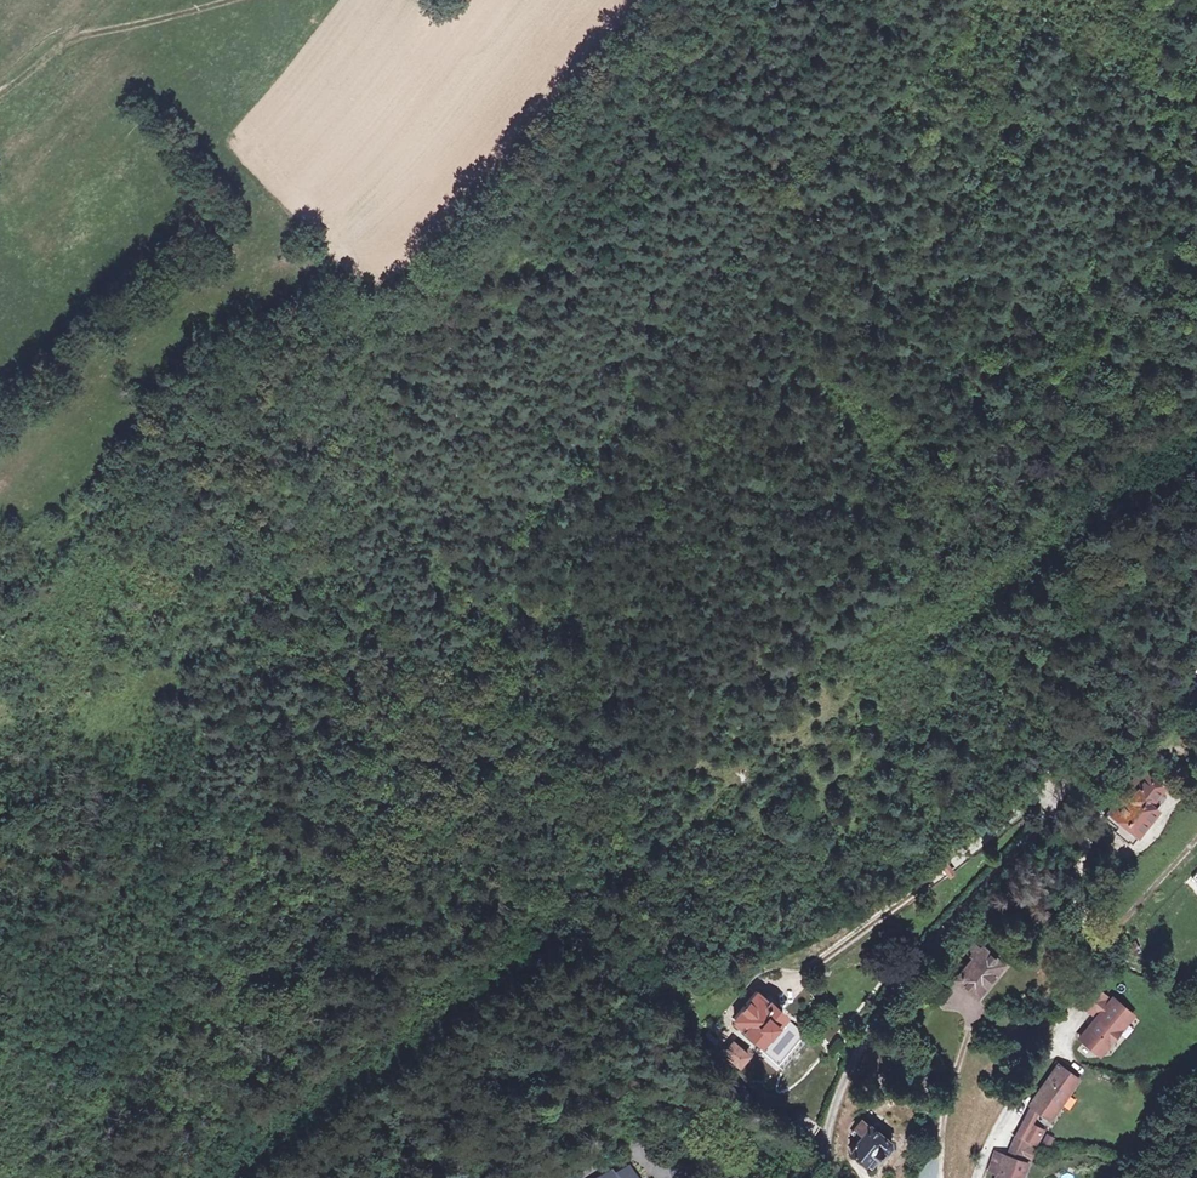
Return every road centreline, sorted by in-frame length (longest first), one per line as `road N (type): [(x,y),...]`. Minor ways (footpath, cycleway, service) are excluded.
road 1 (unclassified): [(1196,647),(929,942),(873,1020),(829,1121),(826,1177)]

